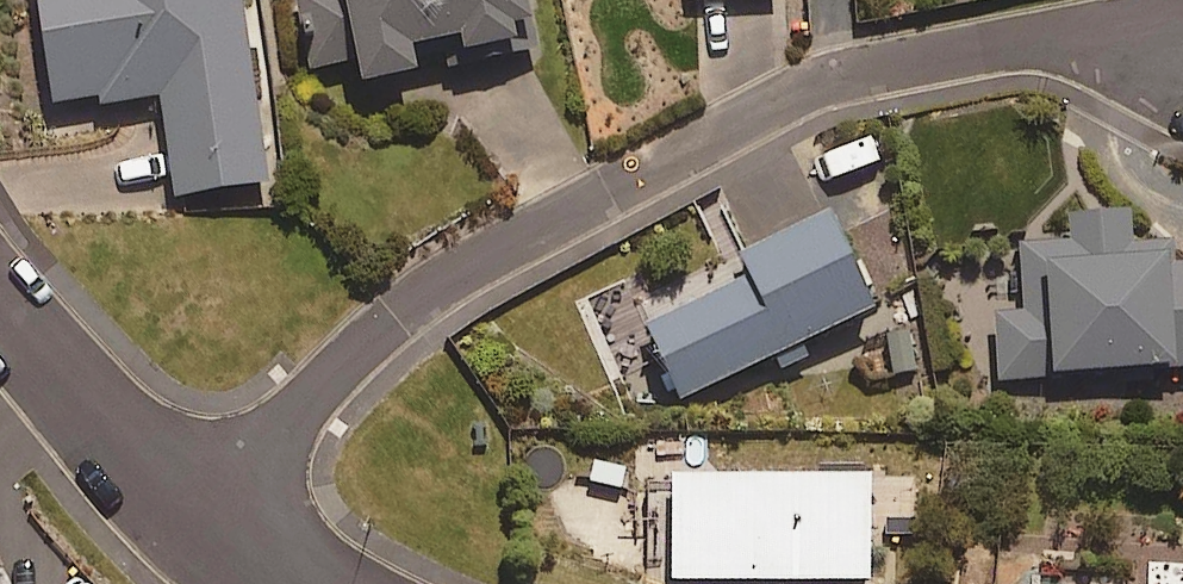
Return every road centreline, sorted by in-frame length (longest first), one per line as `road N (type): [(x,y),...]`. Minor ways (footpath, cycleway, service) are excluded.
road 1 (residential): [(193,522),(396,316),(498,247),(808,86),(947,52),(1182,15)]
road 2 (residential): [(193,522),(0,313)]

